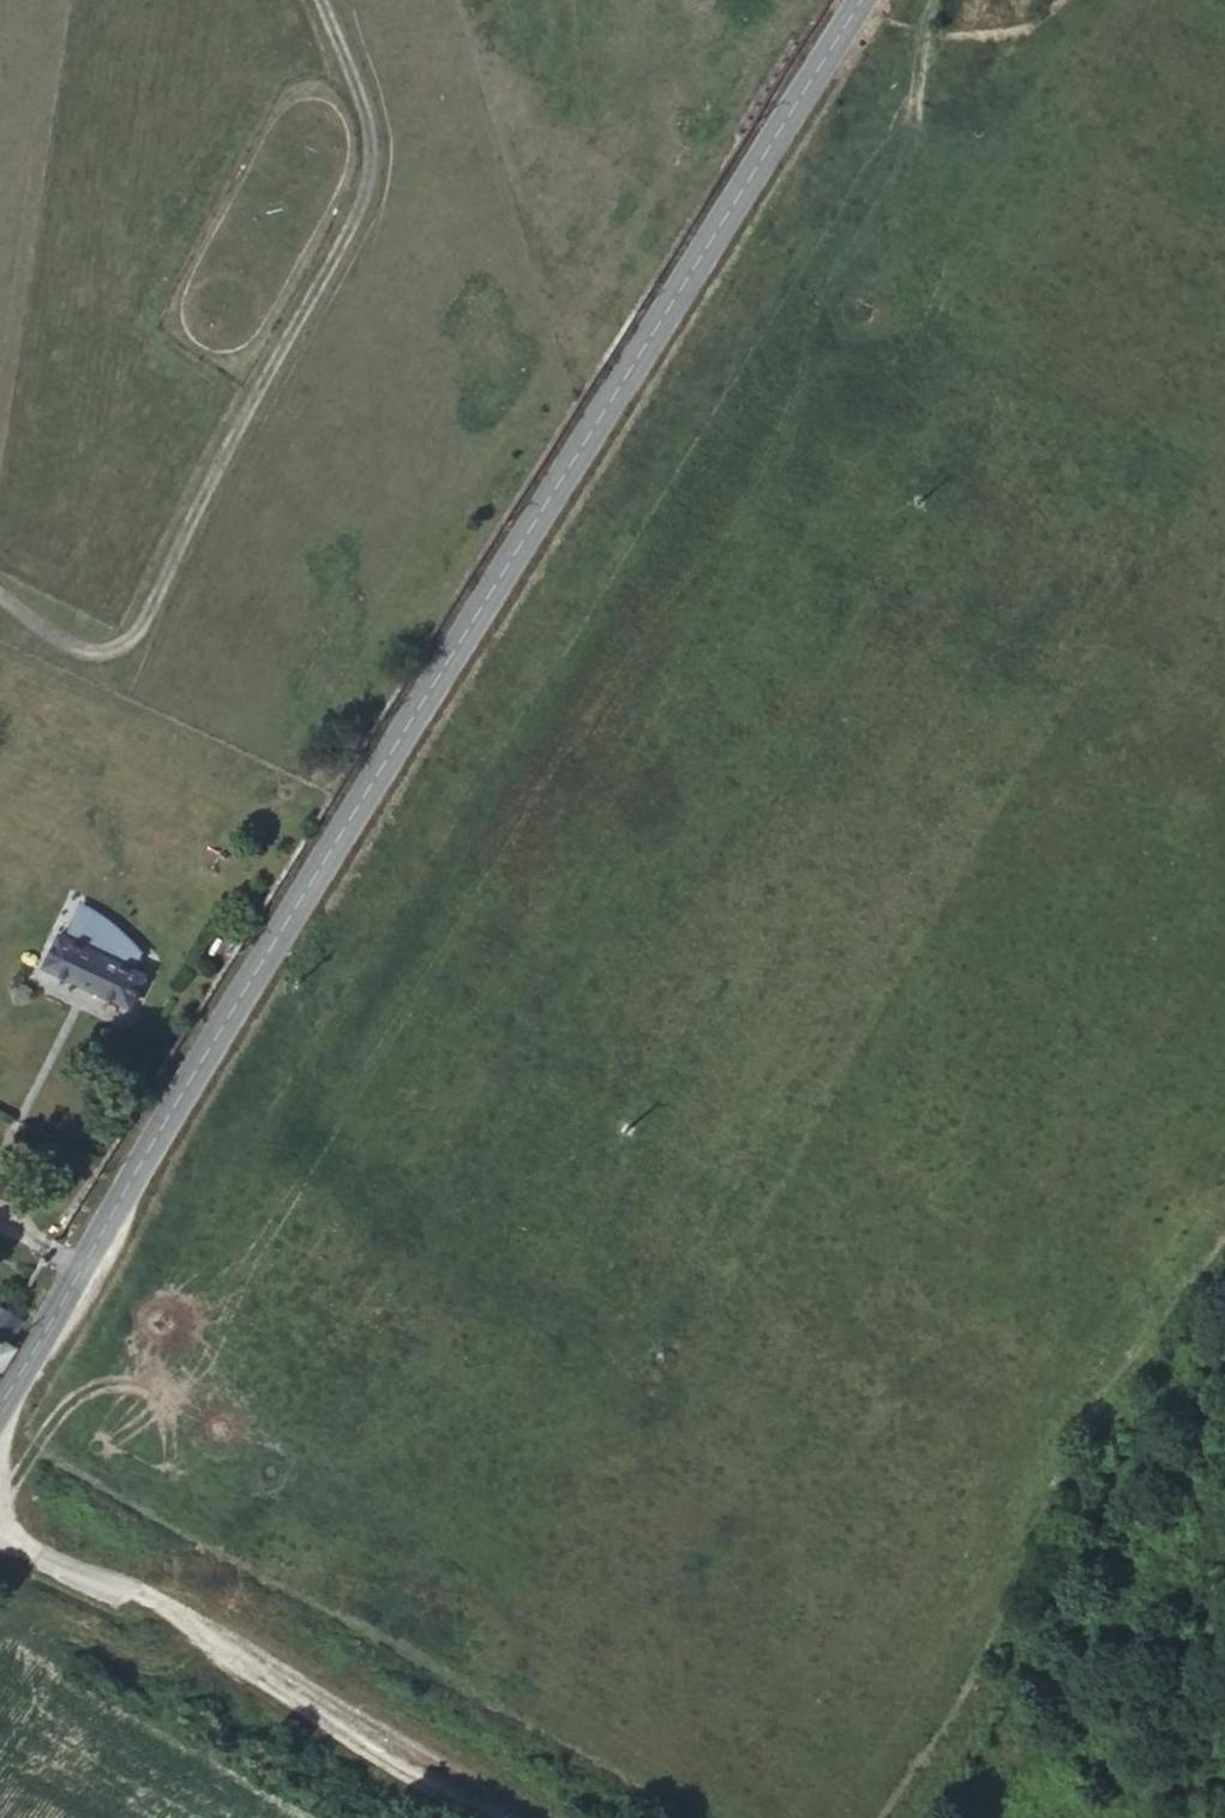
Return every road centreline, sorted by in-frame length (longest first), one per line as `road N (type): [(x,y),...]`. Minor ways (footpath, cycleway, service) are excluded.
road 1 (secondary): [(0,1428),(706,240),(866,0)]
road 2 (unclassified): [(0,1538),(512,1817)]

